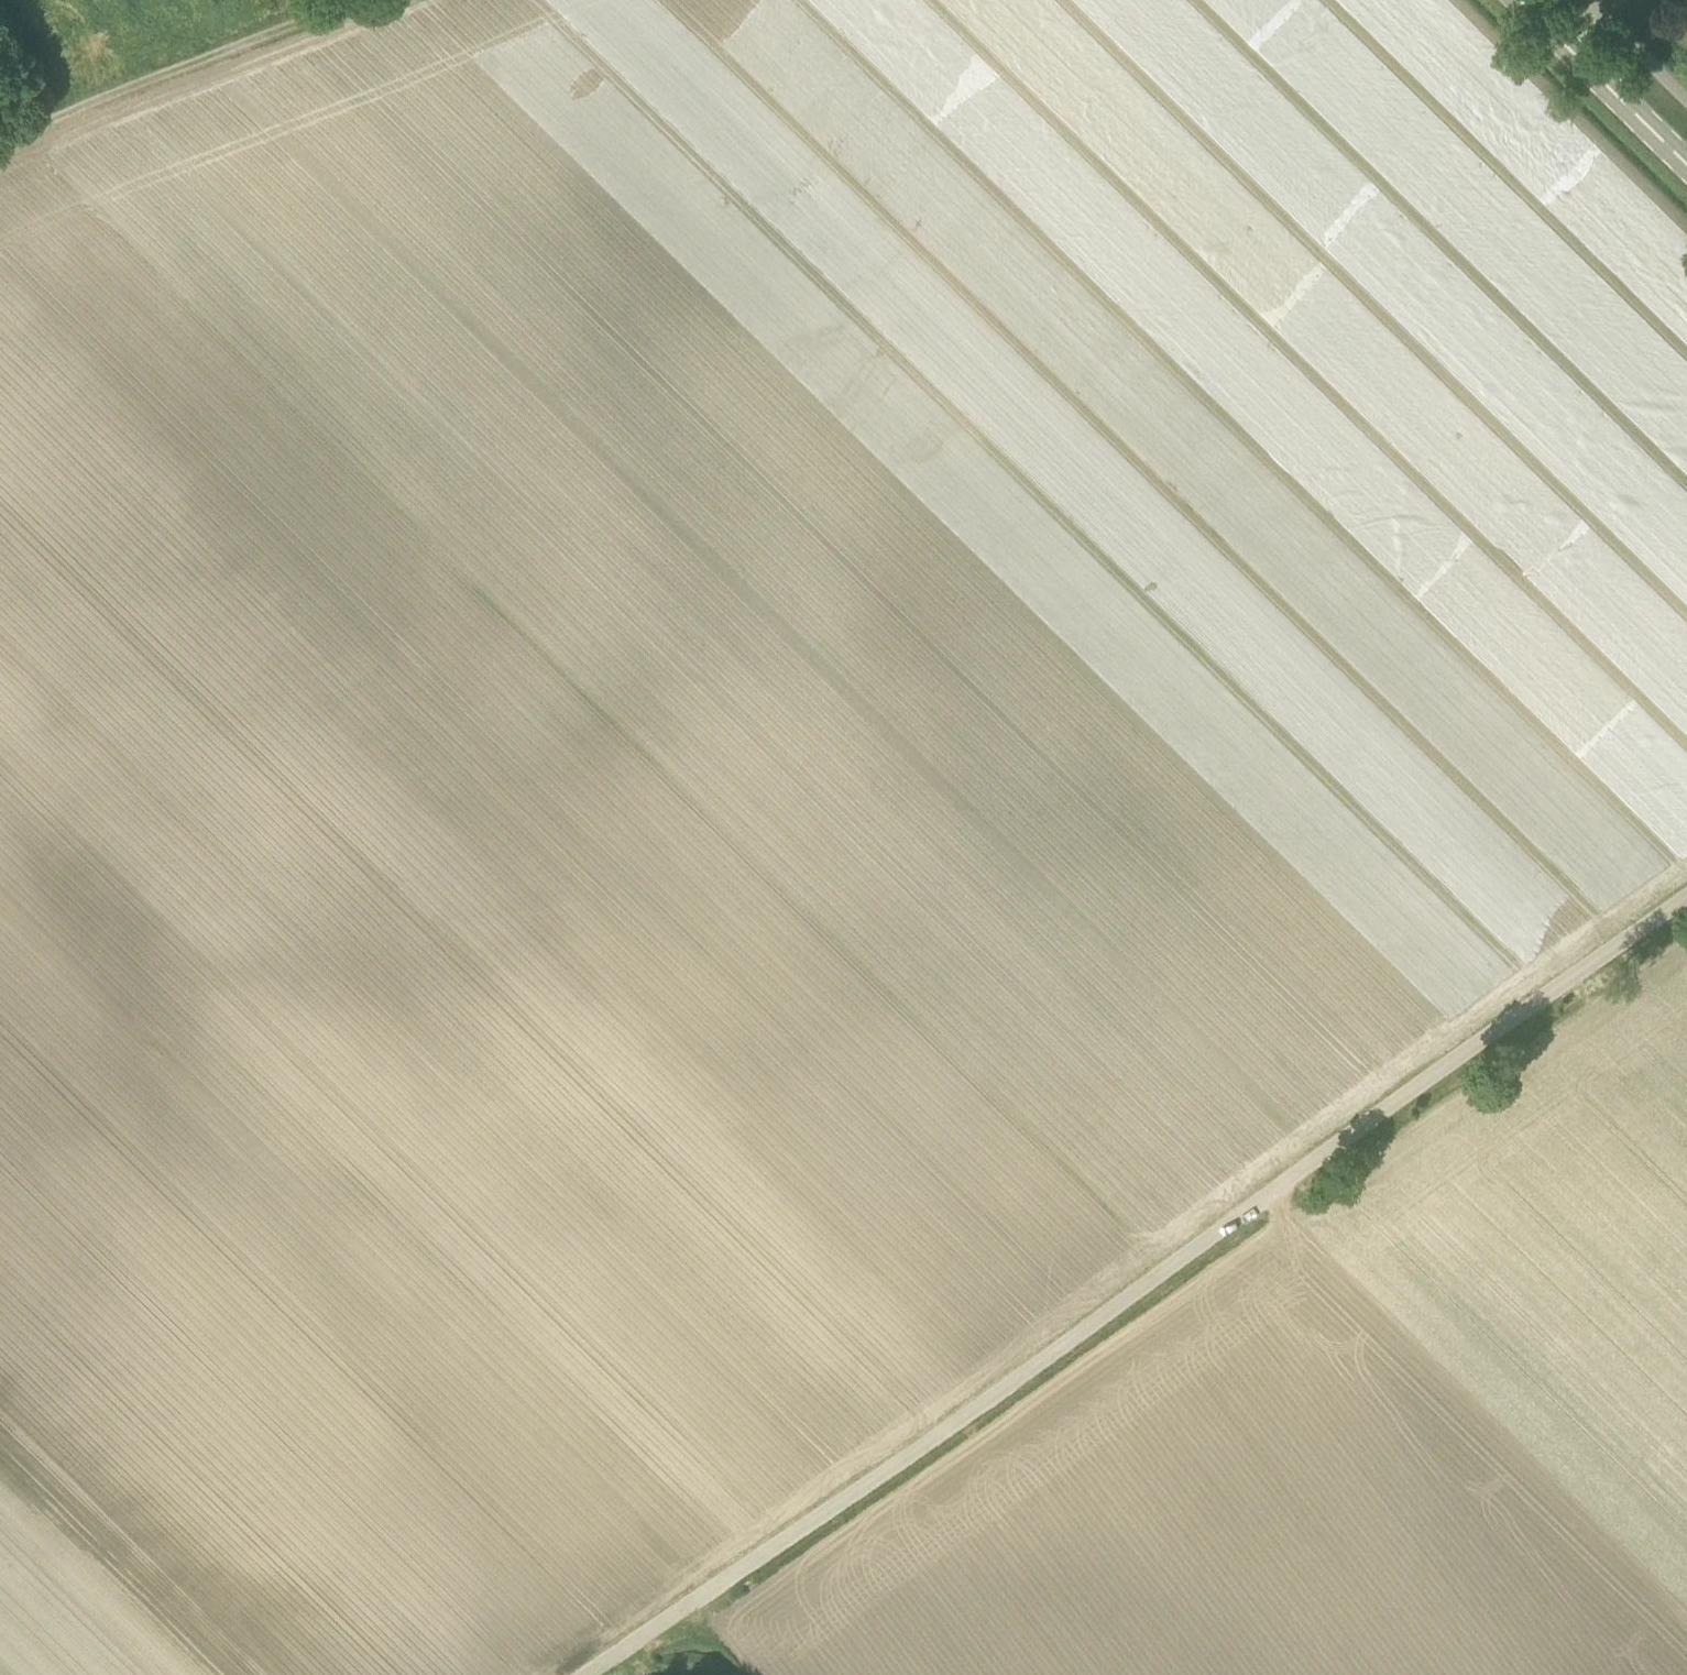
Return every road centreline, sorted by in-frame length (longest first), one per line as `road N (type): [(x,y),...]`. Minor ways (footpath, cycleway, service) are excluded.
road 1 (track): [(1686,901),(589,1674)]
road 2 (track): [(0,142),(68,99),(364,0)]
road 3 (secondary): [(1686,163),(1521,0)]

